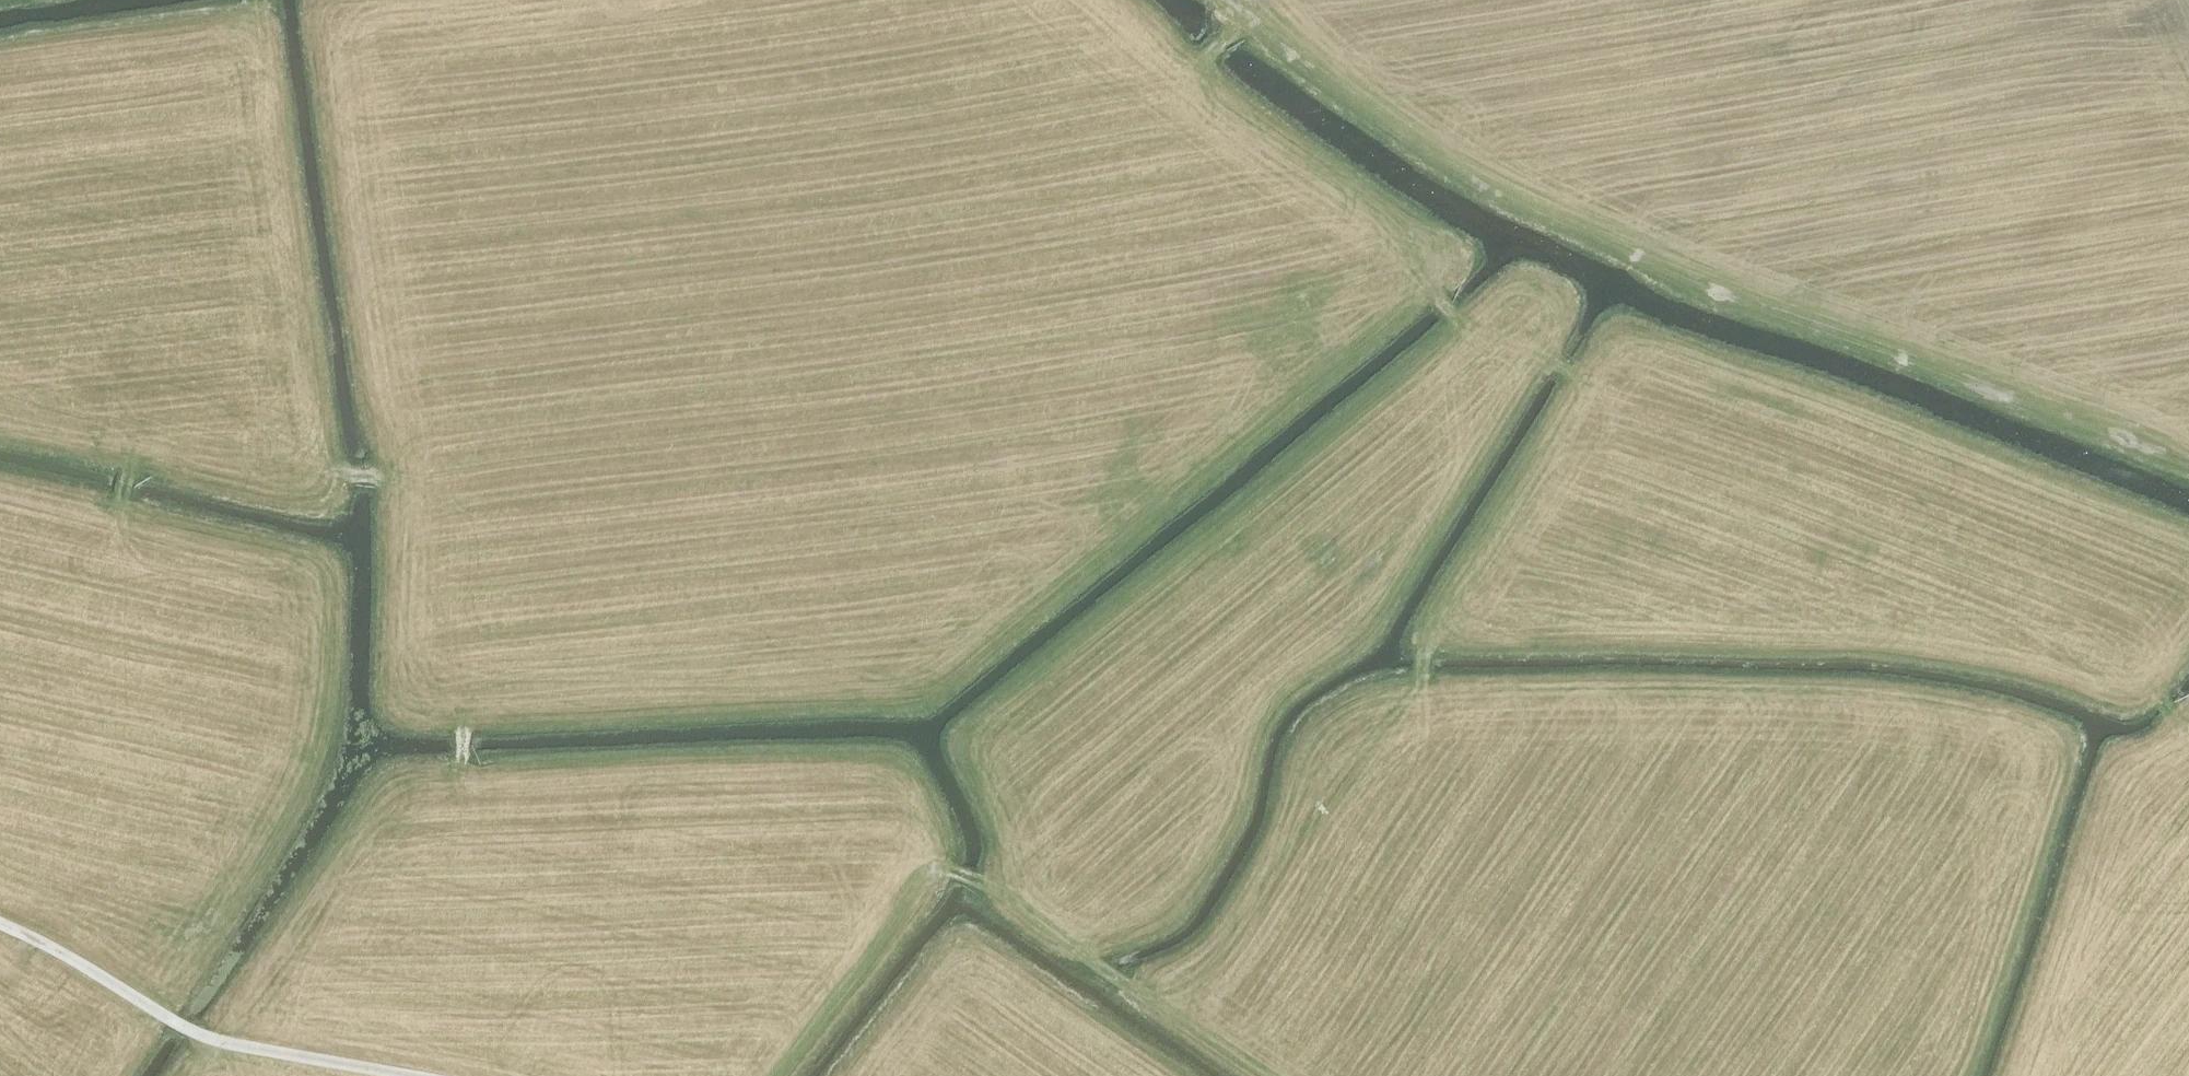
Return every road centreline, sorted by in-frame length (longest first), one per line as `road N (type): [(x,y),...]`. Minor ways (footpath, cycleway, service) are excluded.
road 1 (track): [(413,1075),(212,1038),(0,924)]

